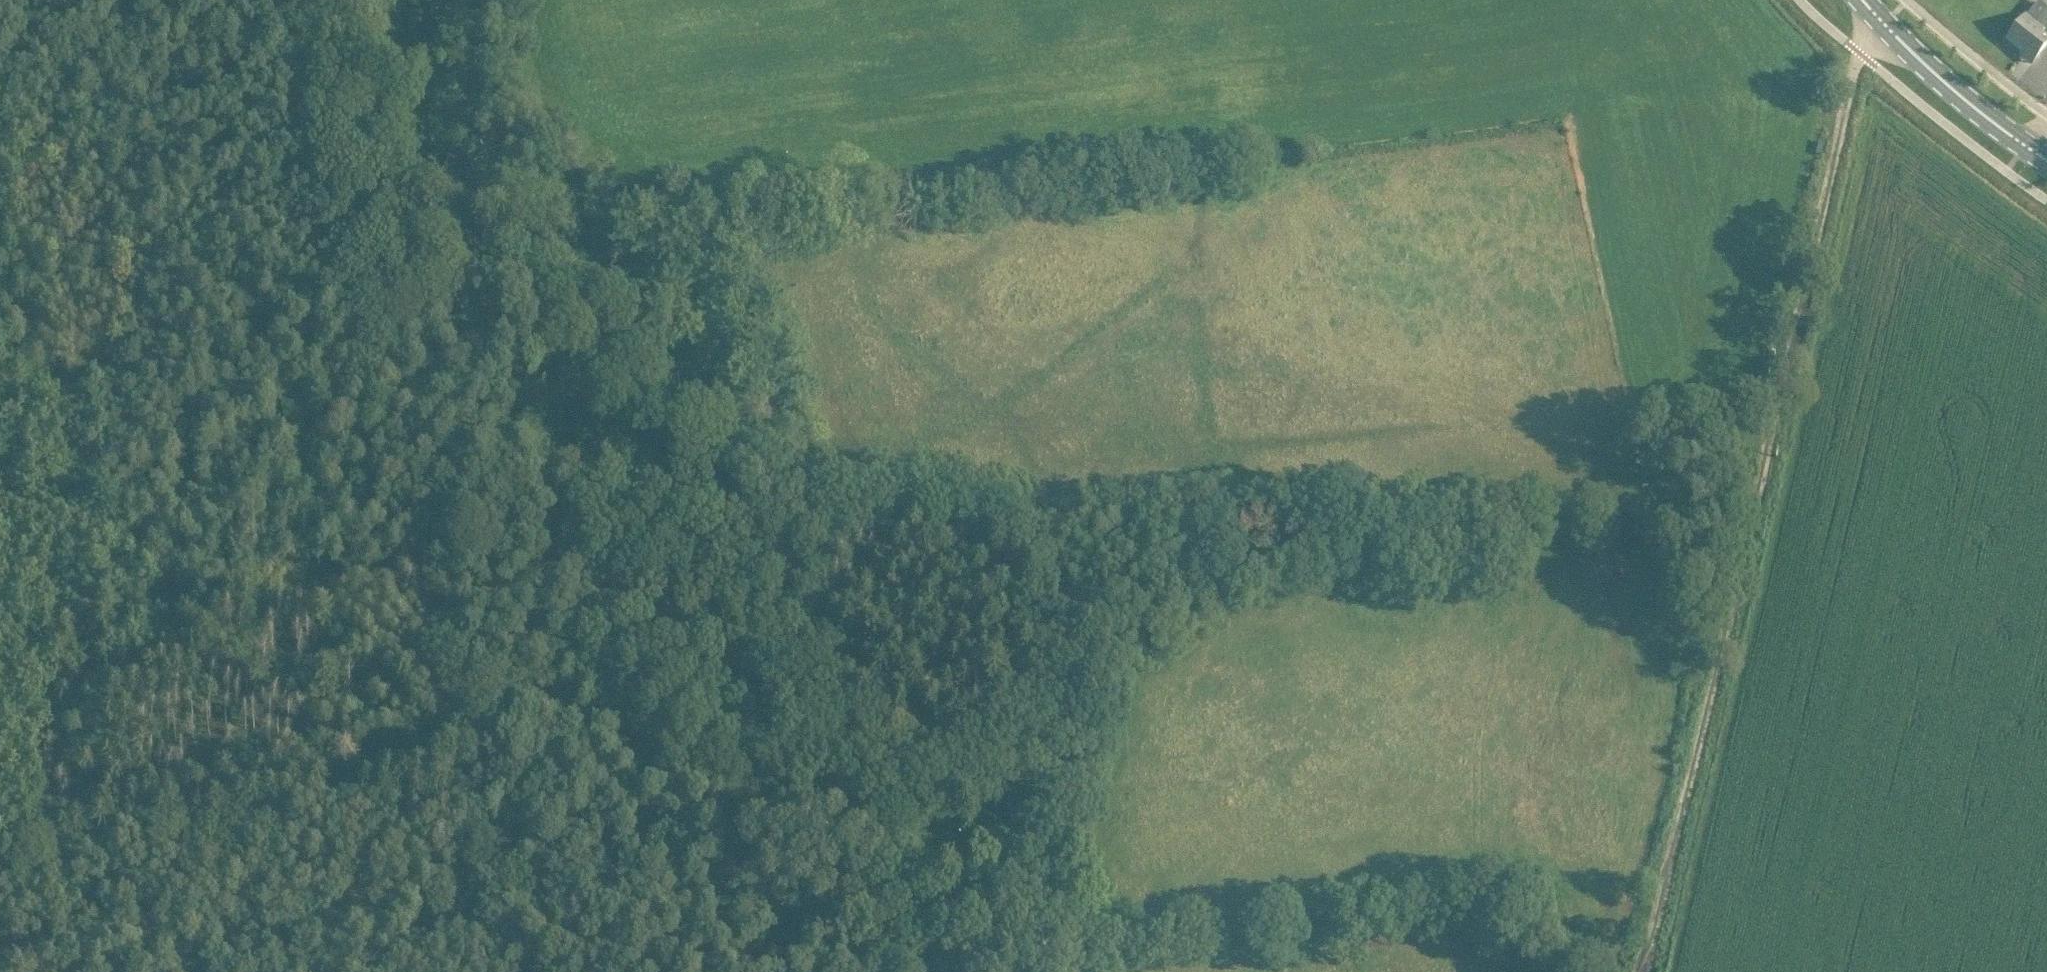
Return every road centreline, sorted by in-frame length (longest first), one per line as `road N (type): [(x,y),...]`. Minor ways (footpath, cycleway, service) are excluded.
road 1 (track): [(1646,971),(1858,53)]
road 2 (secondary): [(2046,160),(1953,90),(1863,0)]

